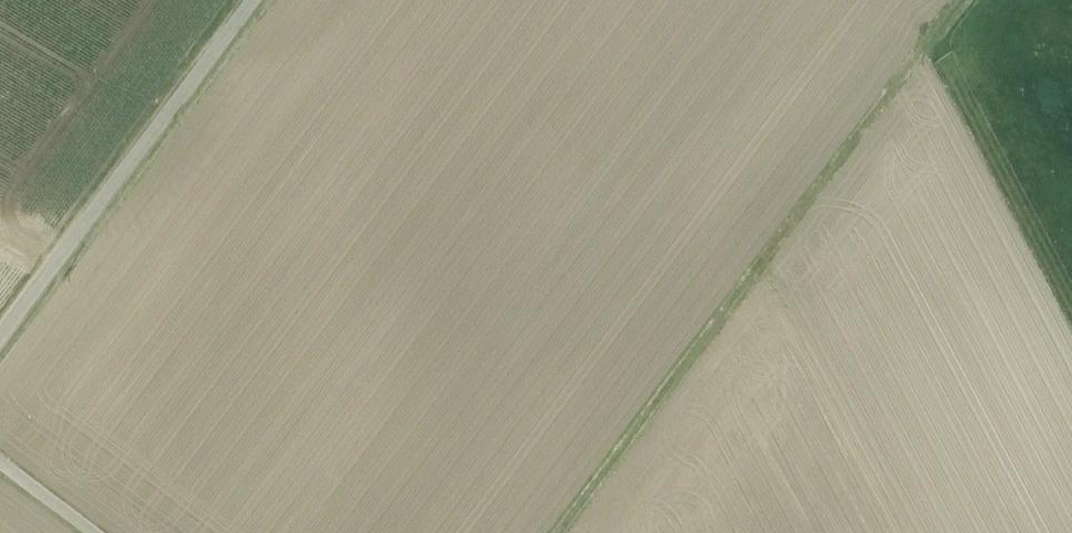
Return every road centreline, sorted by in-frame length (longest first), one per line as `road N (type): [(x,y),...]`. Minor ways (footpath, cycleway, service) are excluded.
road 1 (track): [(552,532),(952,0)]
road 2 (residential): [(249,0),(0,330)]
road 3 (track): [(0,457),(101,532)]

